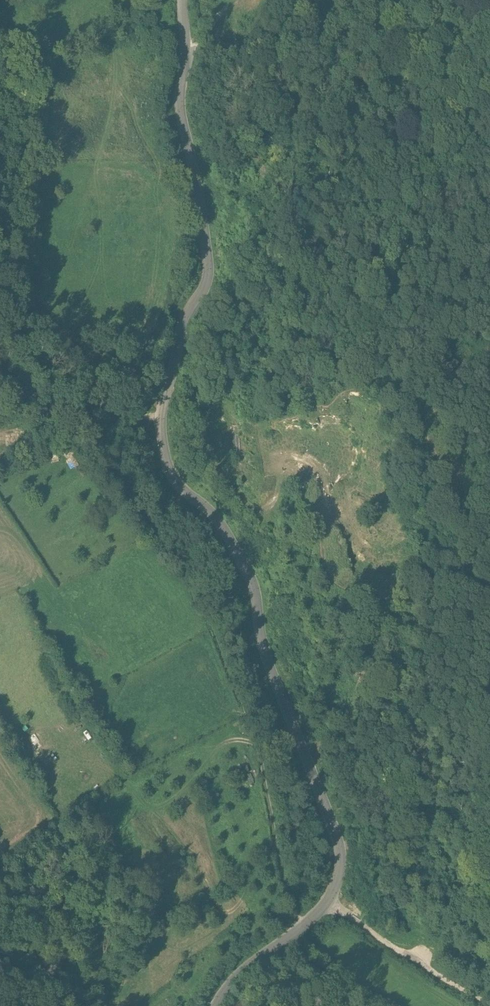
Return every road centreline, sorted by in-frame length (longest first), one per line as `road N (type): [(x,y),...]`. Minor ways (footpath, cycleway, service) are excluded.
road 1 (unclassified): [(216,1005),(239,975),(333,896),(341,856),(268,662),(251,578),(221,523),(175,479),(165,453),(161,414),(182,328),(209,268),(180,104),(182,0)]
road 2 (track): [(489,1005),(328,902)]
road 3 (track): [(306,924),(278,863),(256,750)]
road 4 (track): [(182,328),(199,416),(221,466)]

